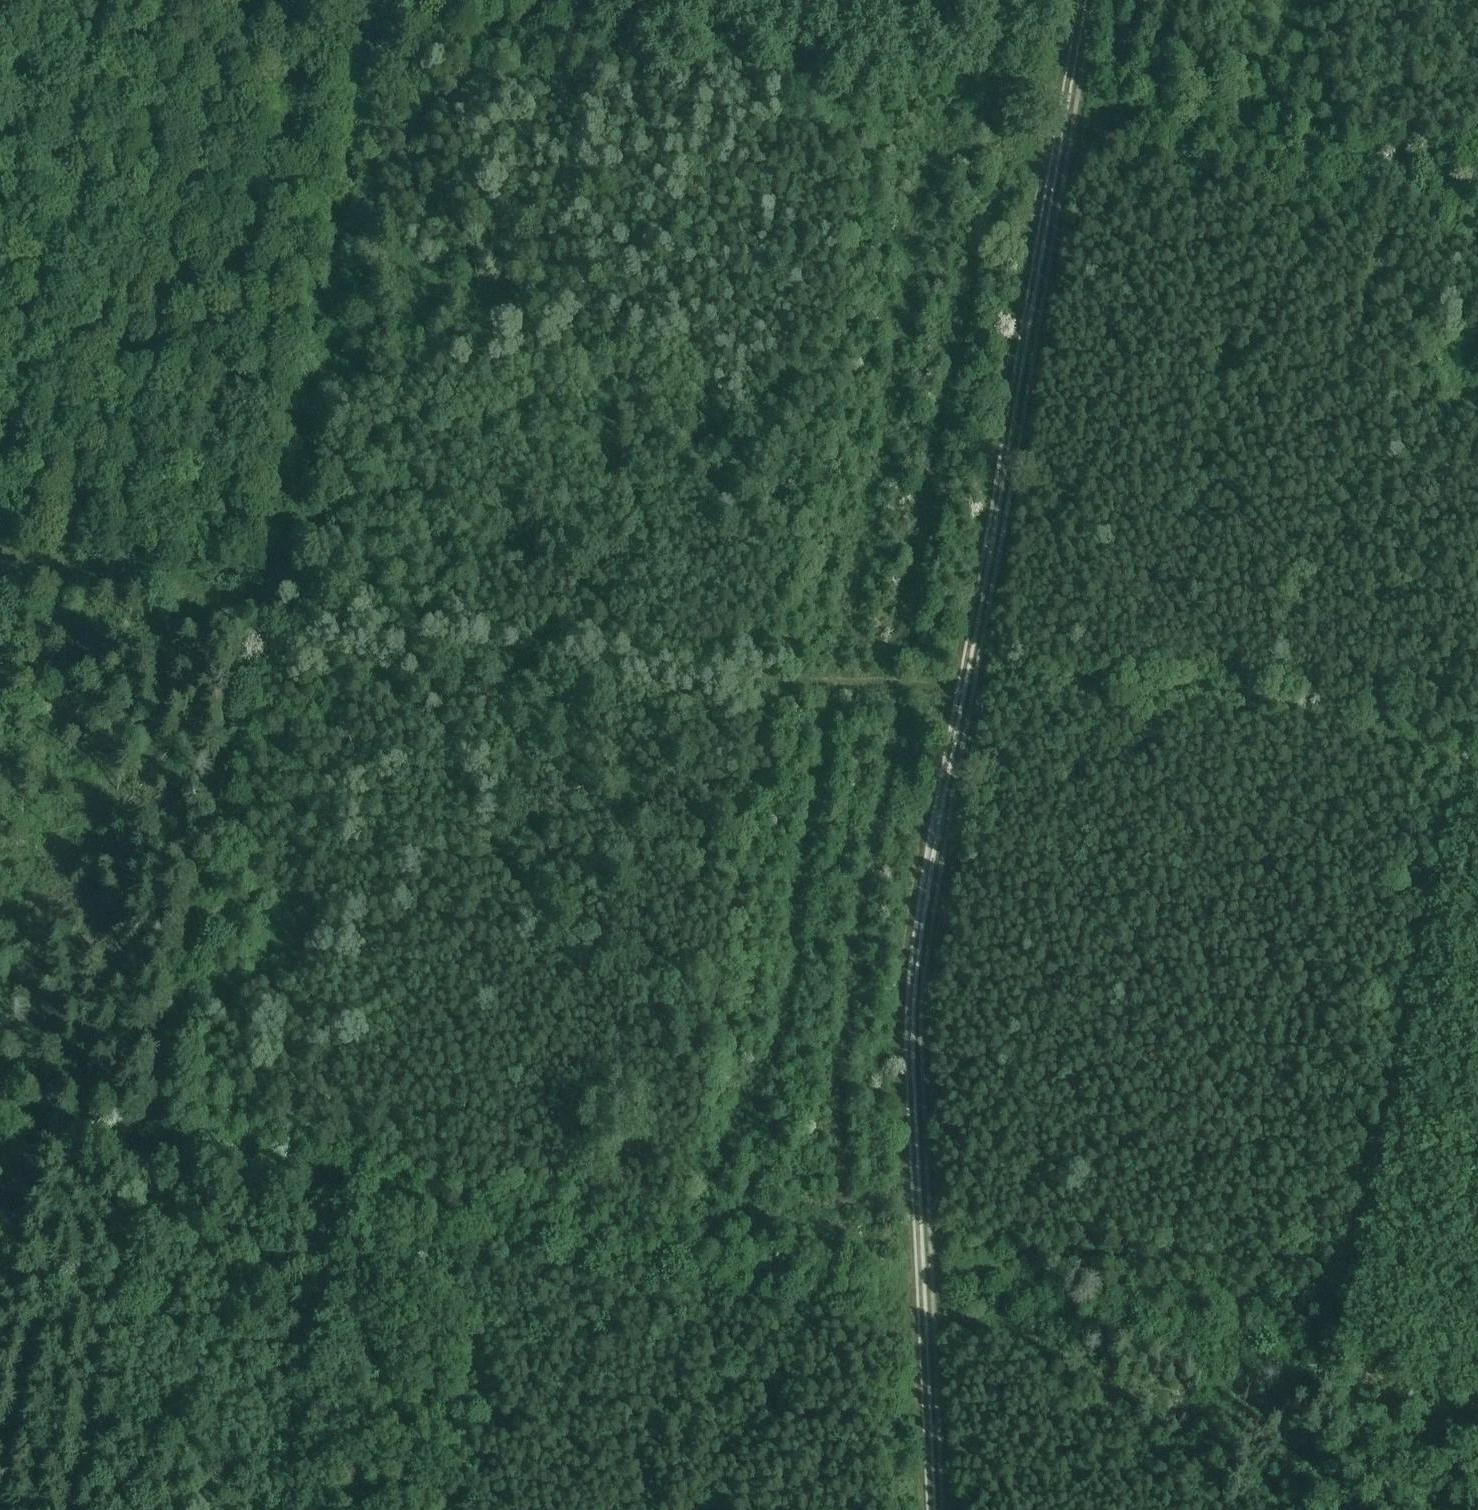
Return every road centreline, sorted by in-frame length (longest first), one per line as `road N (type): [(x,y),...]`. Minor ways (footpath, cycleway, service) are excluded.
road 1 (track): [(931,1509),(909,1008),(1081,0)]
road 2 (track): [(1477,768),(1261,702),(494,661),(0,546)]

